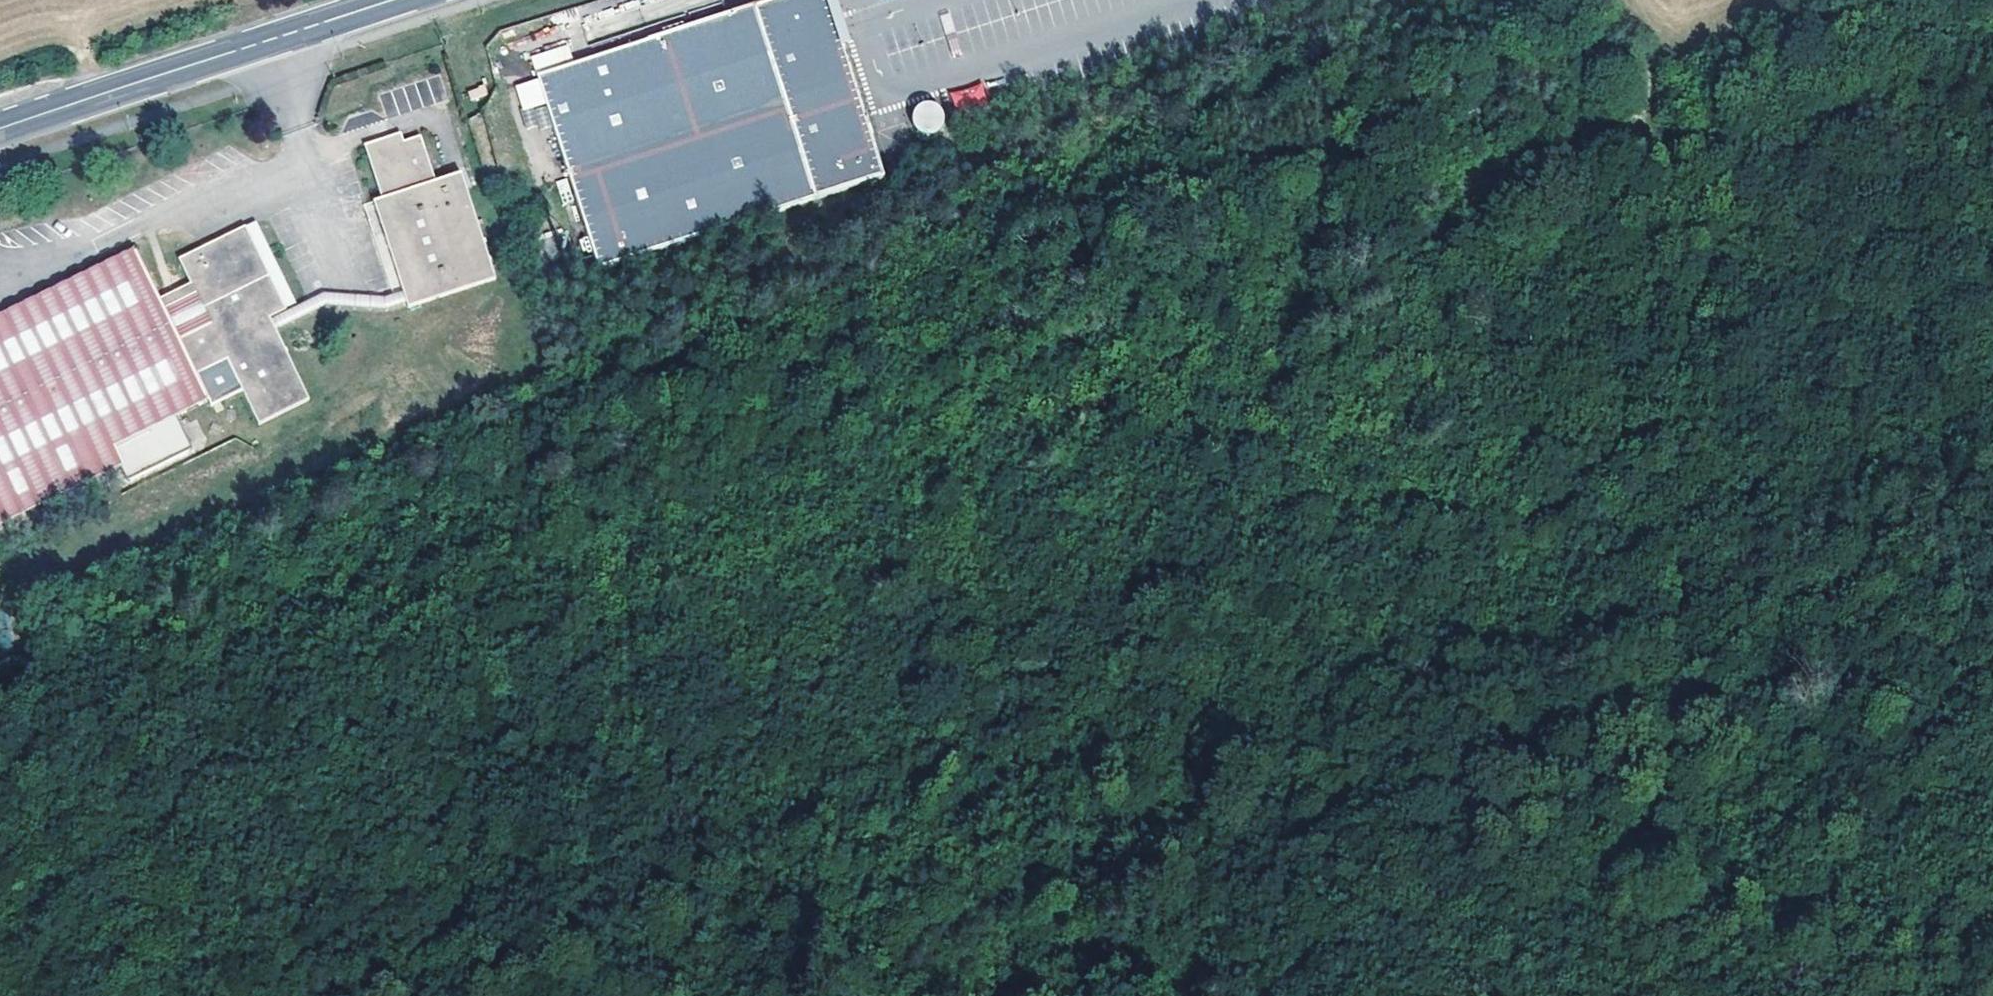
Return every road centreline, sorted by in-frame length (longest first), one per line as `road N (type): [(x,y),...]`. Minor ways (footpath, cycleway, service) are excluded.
road 1 (track): [(1640,142),(1531,176),(1024,405),(509,701),(216,784),(0,922)]
road 2 (track): [(1640,142),(1695,219),(1696,302),(1666,382),(1616,451),(1398,632),(865,995)]
road 3 (secondary): [(0,136),(412,0)]
road 4 (track): [(1992,63),(1766,179),(1743,199),(1640,142)]

